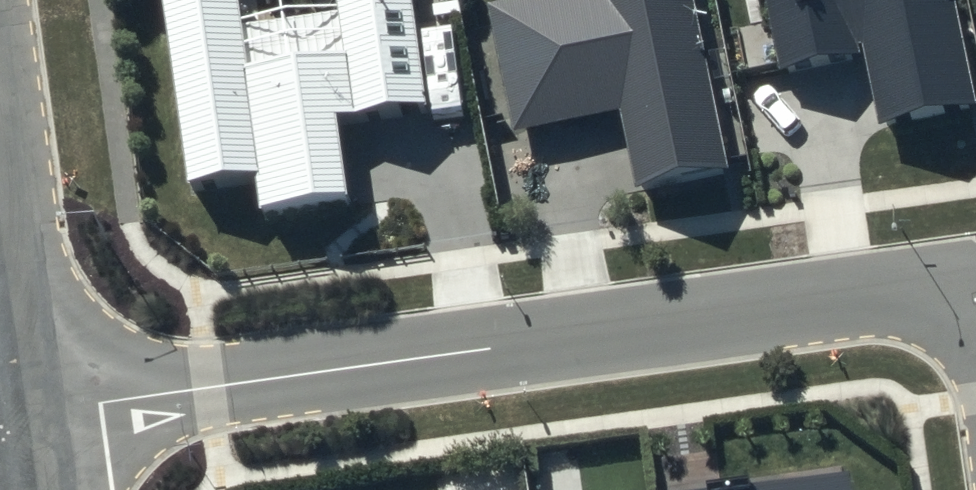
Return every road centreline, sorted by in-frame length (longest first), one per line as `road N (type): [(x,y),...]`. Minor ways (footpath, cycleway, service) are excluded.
road 1 (residential): [(975,284),(35,411)]
road 2 (unclassified): [(35,411),(0,145)]

